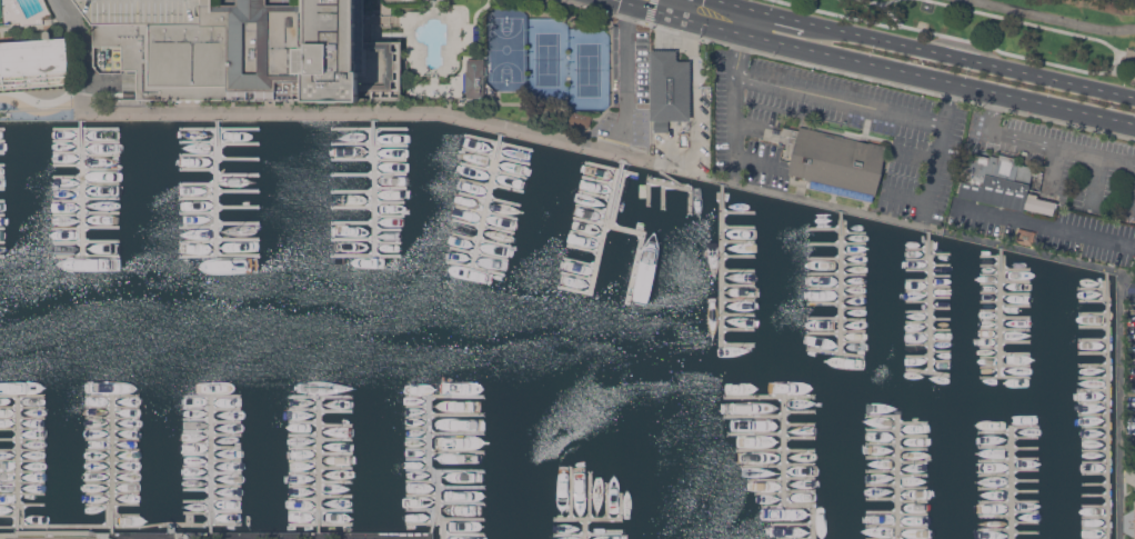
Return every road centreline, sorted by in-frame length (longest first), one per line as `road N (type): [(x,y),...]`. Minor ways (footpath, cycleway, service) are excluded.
road 1 (tertiary): [(663,12),(1134,124)]
road 2 (tertiary): [(1134,97),(807,21)]

